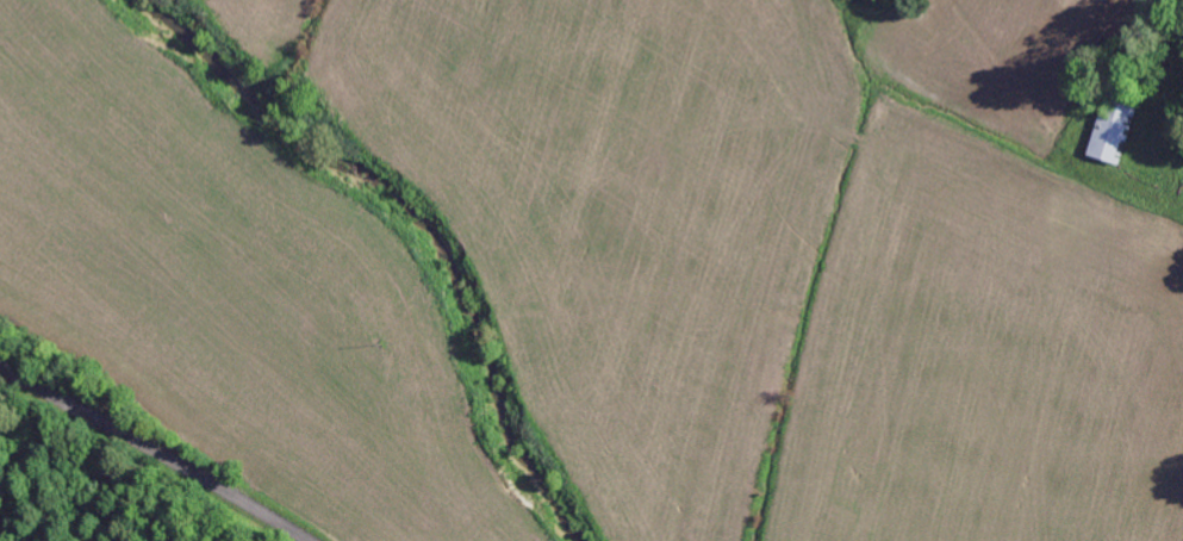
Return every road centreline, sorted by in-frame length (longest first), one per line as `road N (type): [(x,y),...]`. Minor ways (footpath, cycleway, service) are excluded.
road 1 (residential): [(307,540),(0,366)]

